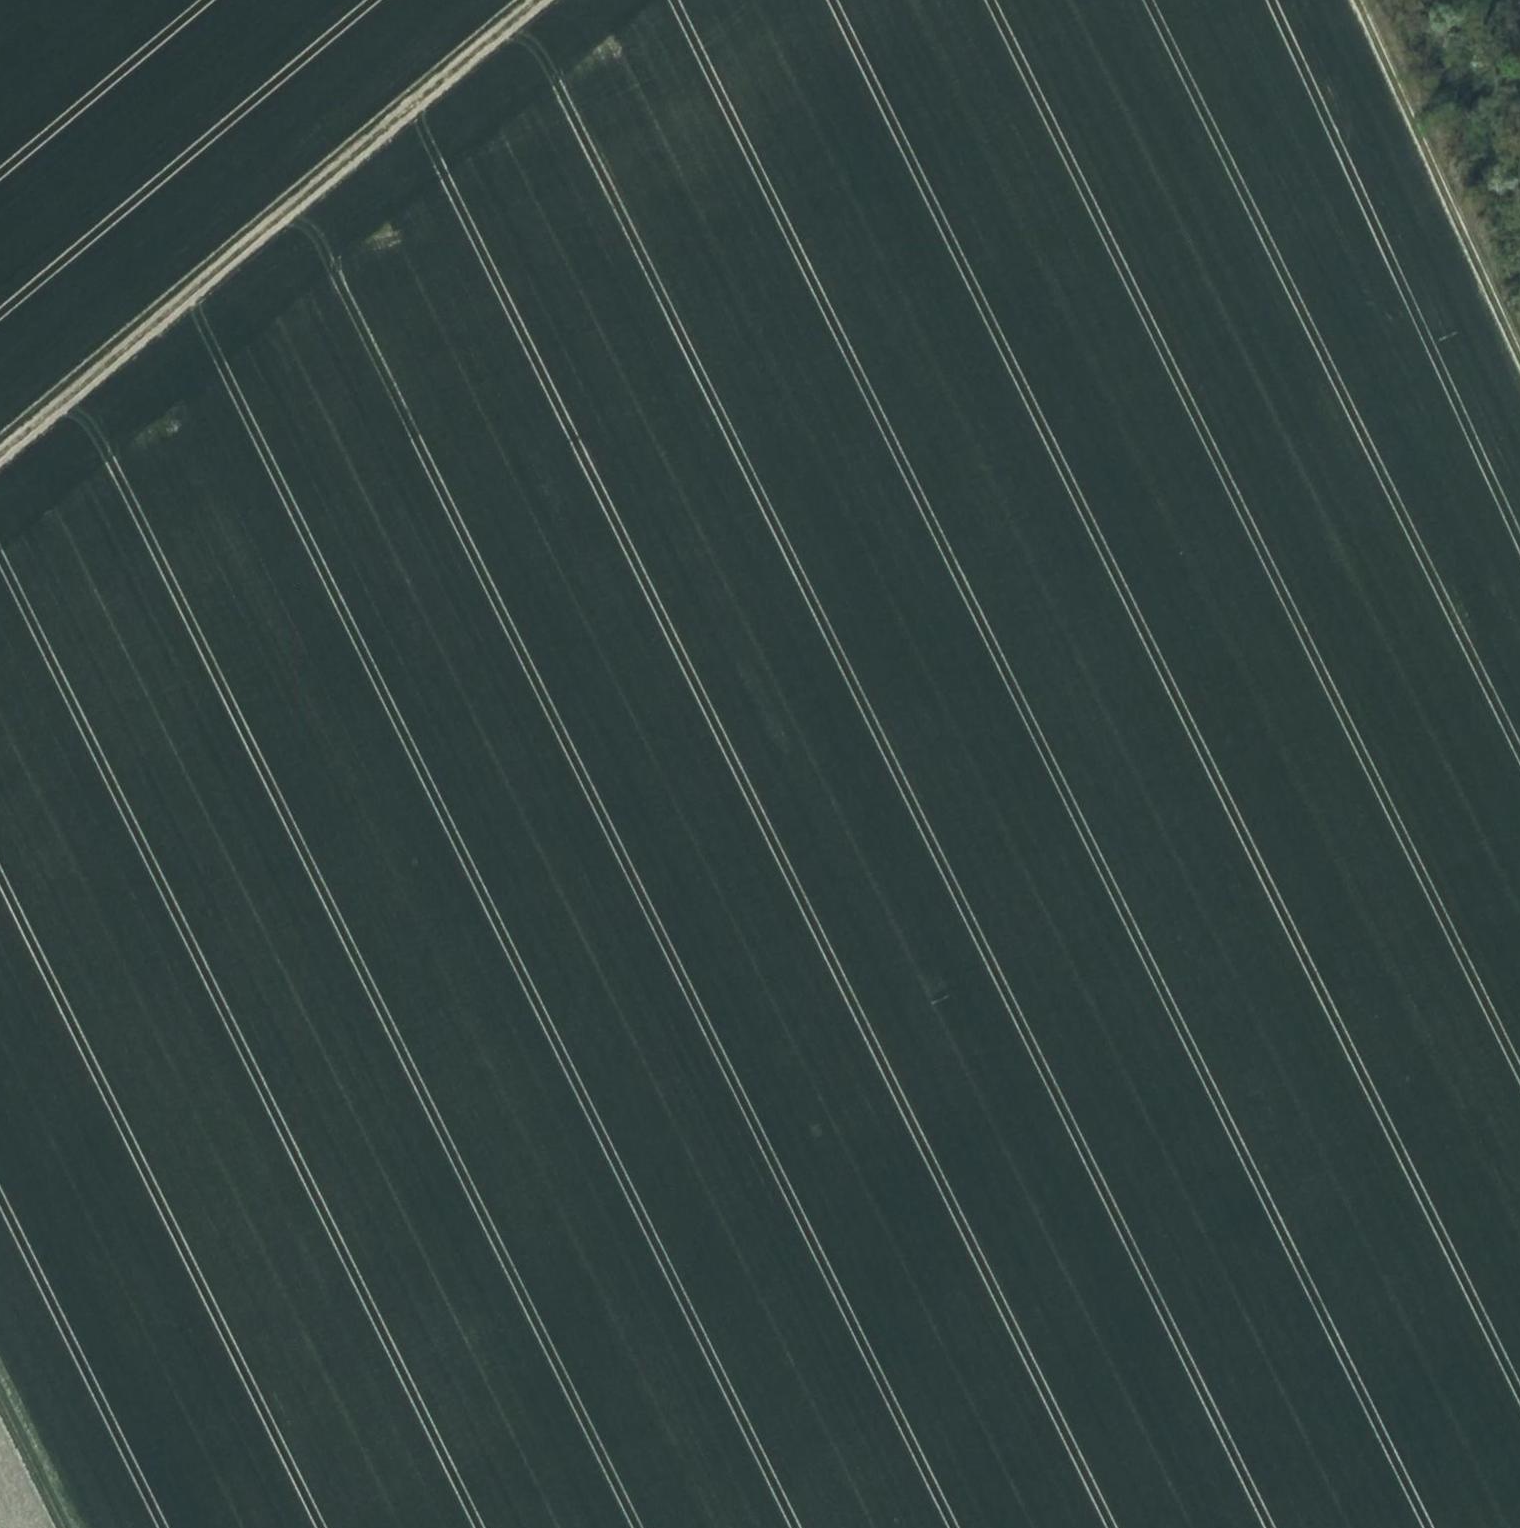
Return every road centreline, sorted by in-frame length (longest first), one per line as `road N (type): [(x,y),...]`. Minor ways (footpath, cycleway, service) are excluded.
road 1 (track): [(0,453),(540,0)]
road 2 (track): [(1519,363),(1357,0)]
road 3 (track): [(66,1527),(0,1396)]

